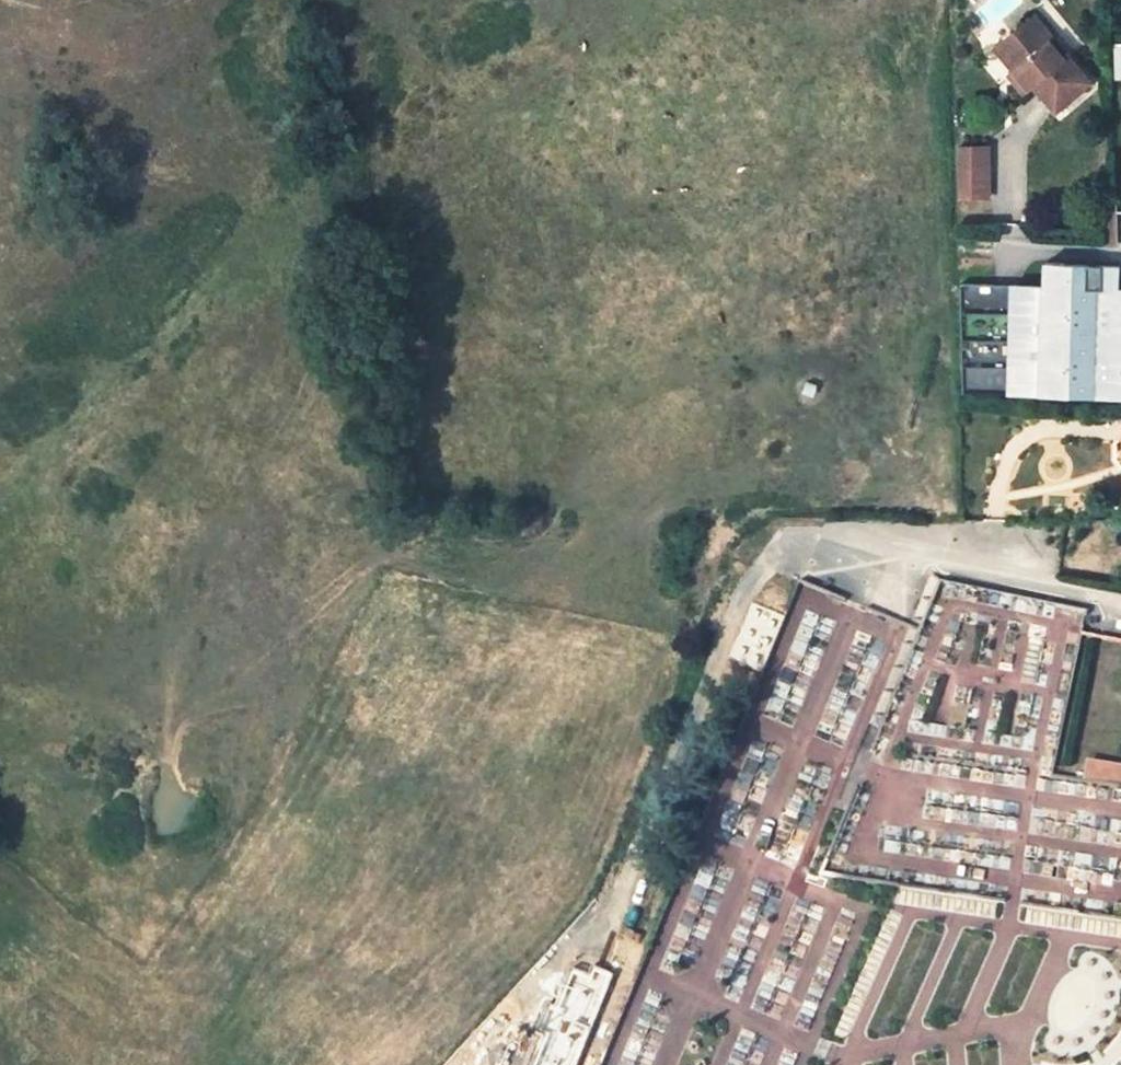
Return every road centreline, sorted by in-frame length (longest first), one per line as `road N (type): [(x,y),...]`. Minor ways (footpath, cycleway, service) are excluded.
road 1 (unclassified): [(1120,605),(942,566),(881,562)]

